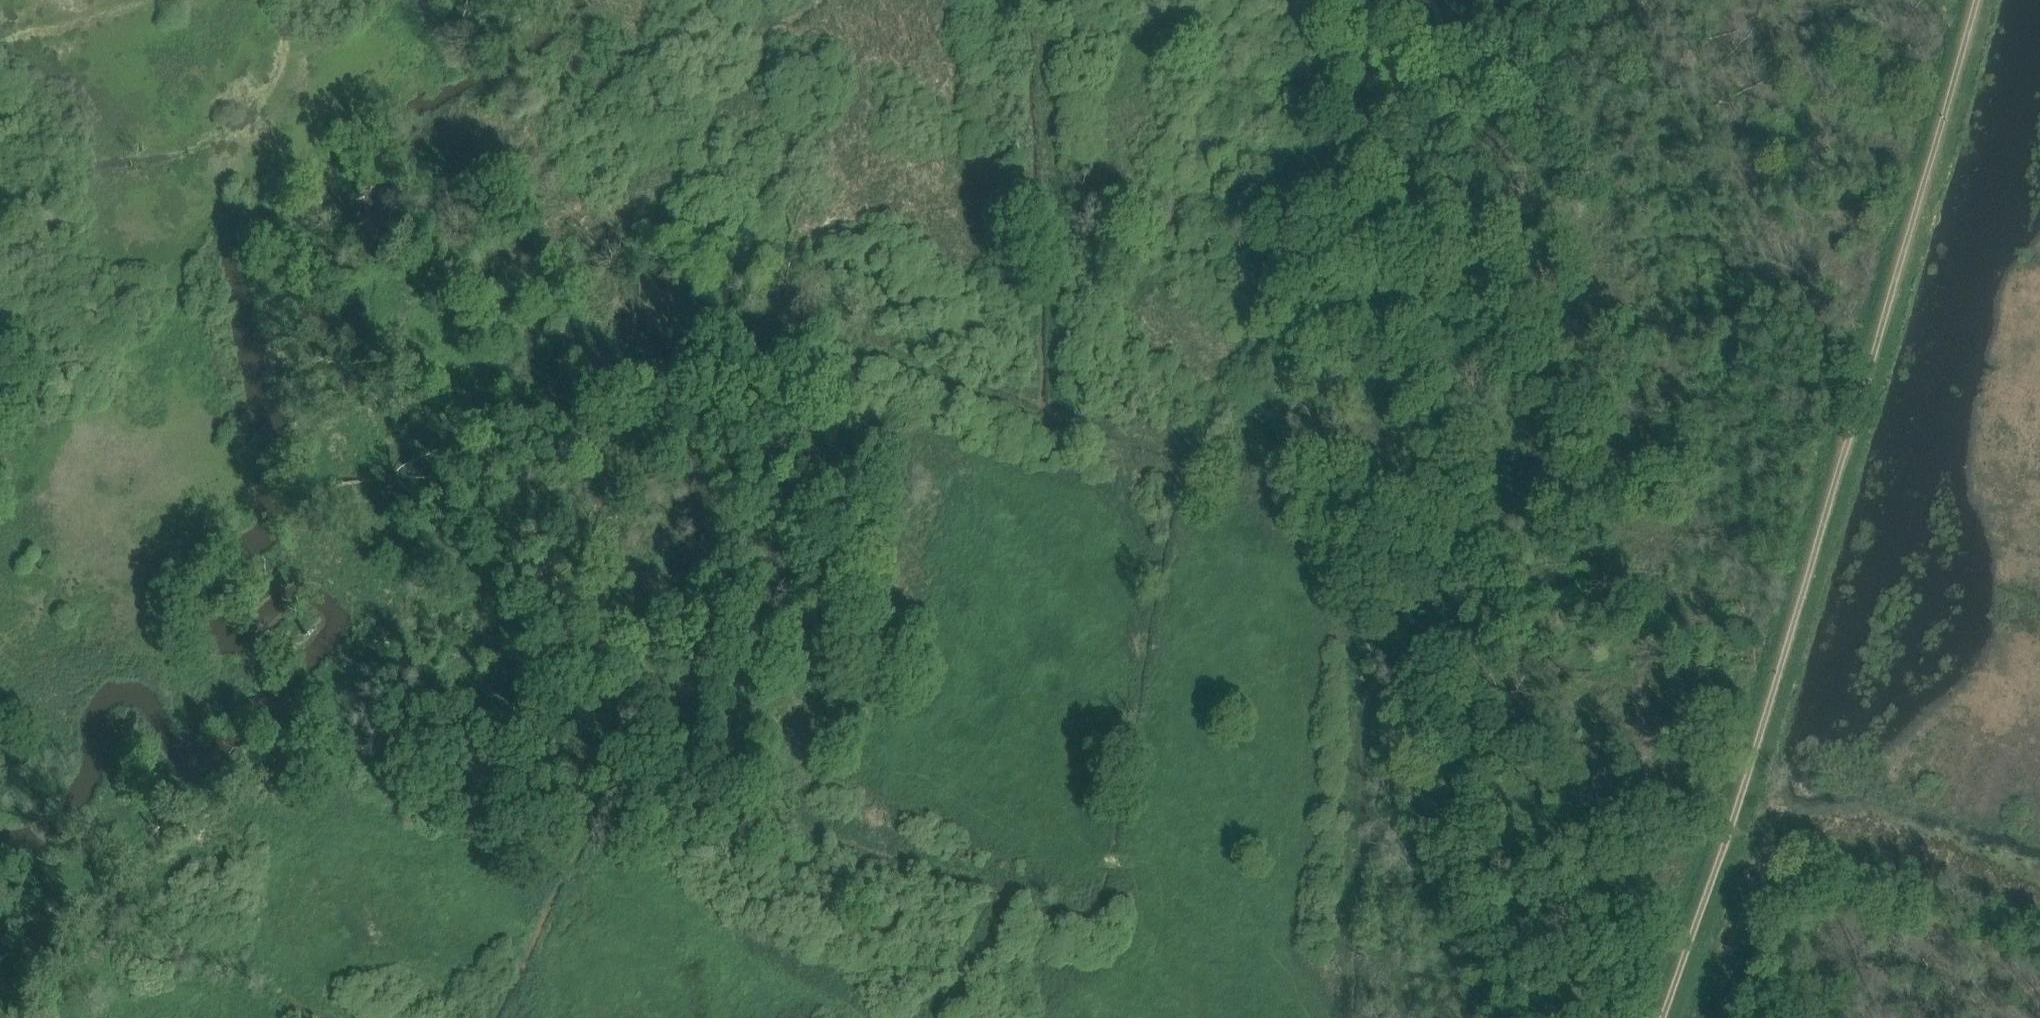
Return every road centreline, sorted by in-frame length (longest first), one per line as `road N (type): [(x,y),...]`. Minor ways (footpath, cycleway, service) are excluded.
road 1 (track): [(1978,0),(1737,832)]
road 2 (track): [(1737,832),(1676,1017)]

